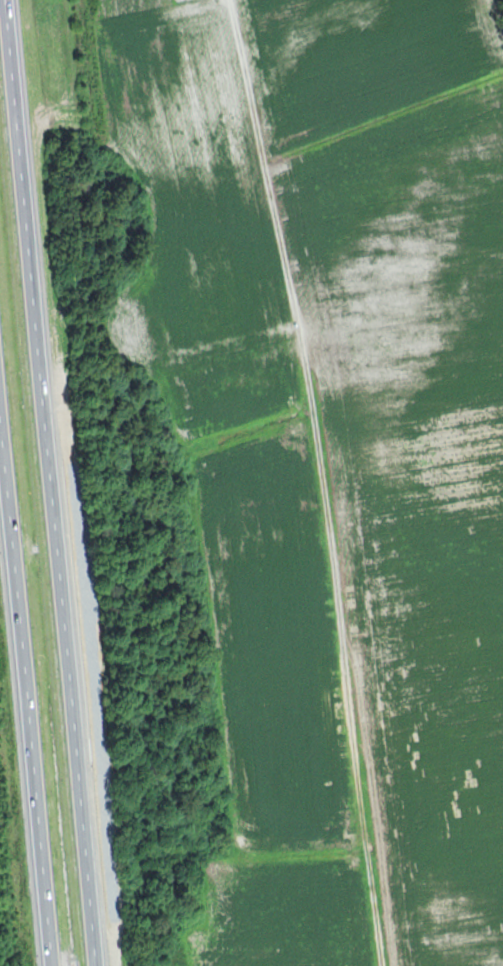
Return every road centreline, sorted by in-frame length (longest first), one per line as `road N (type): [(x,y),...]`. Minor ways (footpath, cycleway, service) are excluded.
road 1 (motorway): [(101,965),(14,0)]
road 2 (motorway): [(0,281),(60,965)]

